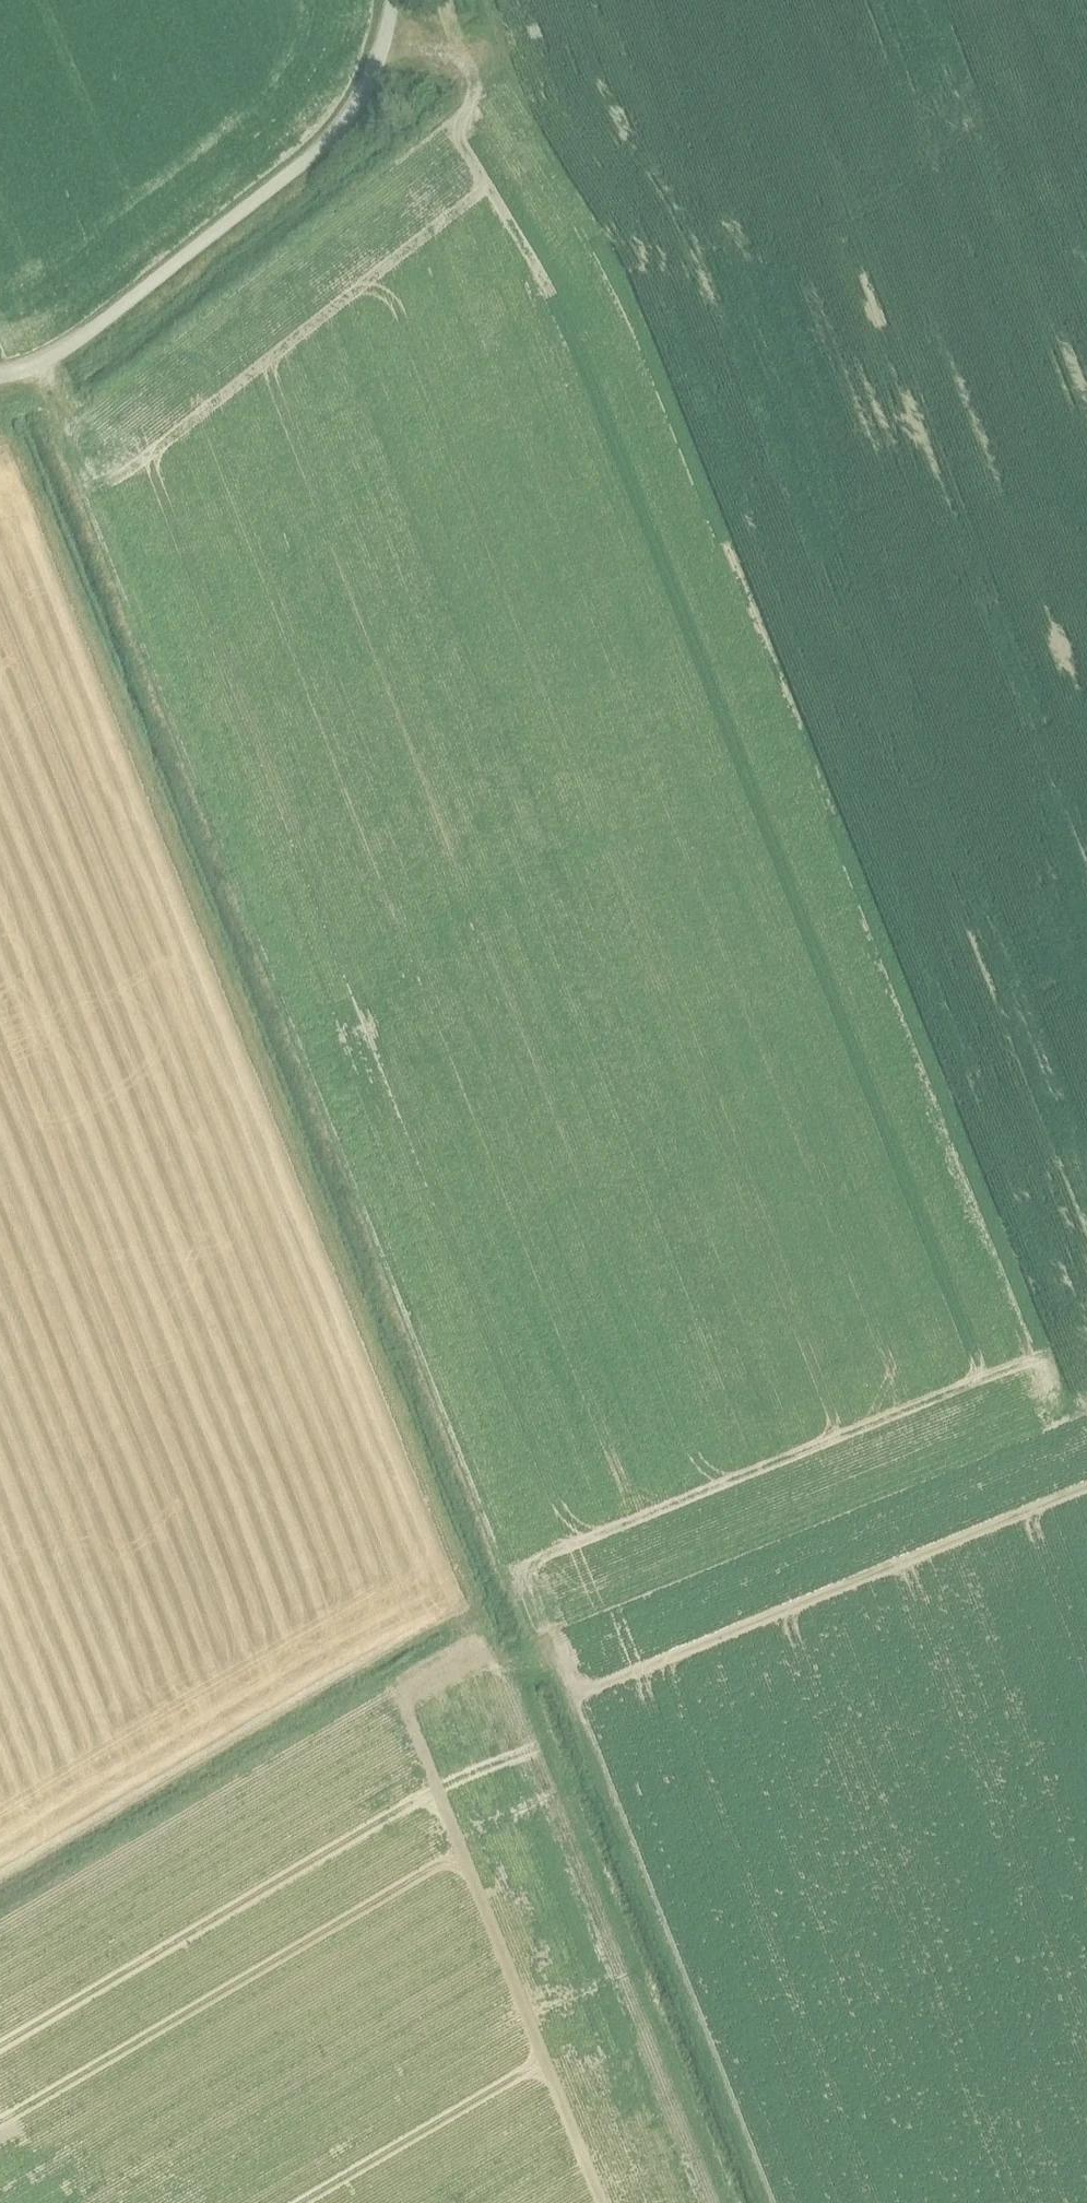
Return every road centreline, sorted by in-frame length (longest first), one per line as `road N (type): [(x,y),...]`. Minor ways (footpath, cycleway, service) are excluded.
road 1 (unclassified): [(0,376),(60,352),(112,315),(343,126),(379,62),(394,0)]

